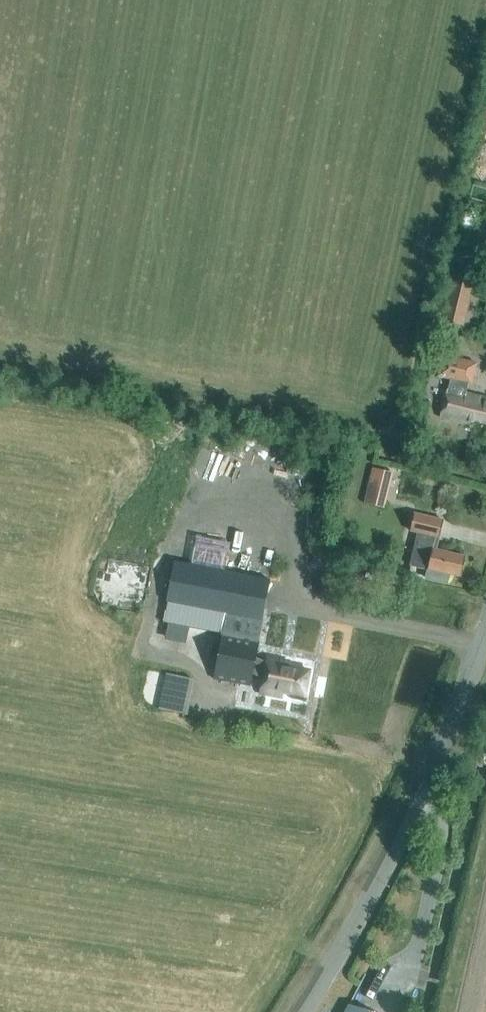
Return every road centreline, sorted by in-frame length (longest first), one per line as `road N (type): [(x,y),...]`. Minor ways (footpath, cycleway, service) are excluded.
road 1 (unclassified): [(307,1011),(445,748),(485,628)]

